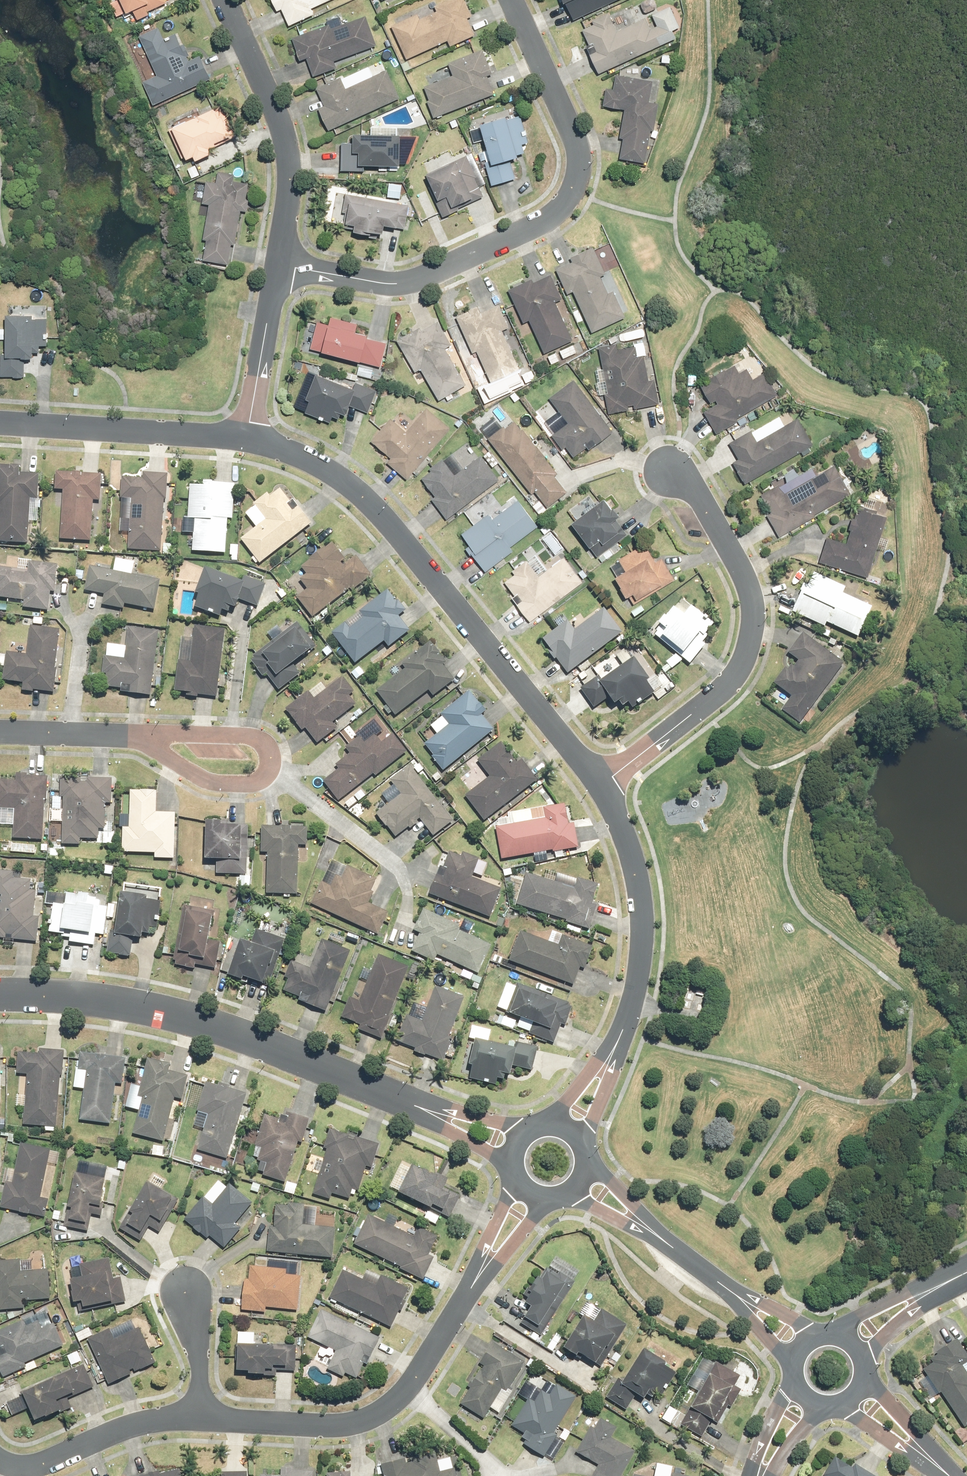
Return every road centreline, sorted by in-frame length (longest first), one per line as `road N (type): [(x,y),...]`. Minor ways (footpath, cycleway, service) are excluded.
road 1 (residential): [(246,439),(339,476),(369,500),(600,784)]
road 2 (residential): [(415,1106),(203,1023),(99,999),(0,995)]
road 3 (residential): [(512,0),(571,127),(579,155),(572,195),(554,213),(405,281),(387,281)]
road 4 (residential): [(669,469),(742,570),(754,614),(749,648),(706,706),(600,784)]
road 5 (residential): [(204,1417),(330,1425),(368,1418),(410,1389),(471,1288)]
road 6 (residential): [(284,265),(287,136),(224,0)]
road 7 (residential): [(600,784),(637,863),(643,905),(639,979),(623,1031)]
road 8 (residential): [(0,424),(246,439)]
road 9 (residential): [(0,1462),(31,1466),(118,1433),(204,1417)]
road 10 (residential): [(151,737),(234,737),(271,753),(270,777),(208,777)]
road 11 (residential): [(246,439),(284,265)]
road 12 (residential): [(0,732),(151,737)]
road 13 (residential): [(864,1374),(950,1475)]
road 14 (residential): [(949,1475),(838,1405)]
road 15 (residential): [(561,1193),(471,1288)]
road 16 (residential): [(415,1106),(543,1128)]
road 17 (residential): [(583,1156),(674,1248)]
road 18 (residential): [(623,1031),(583,1154)]
road 19 (residential): [(471,1288),(517,1170)]
road 20 (residential): [(674,1248),(561,1193)]
road 21 (residential): [(544,1128),(623,1031)]
road 22 (residential): [(187,1294),(204,1417)]
road 23 (tertiary): [(825,1335),(937,1288)]
road 24 (residential): [(517,1170),(415,1106)]

